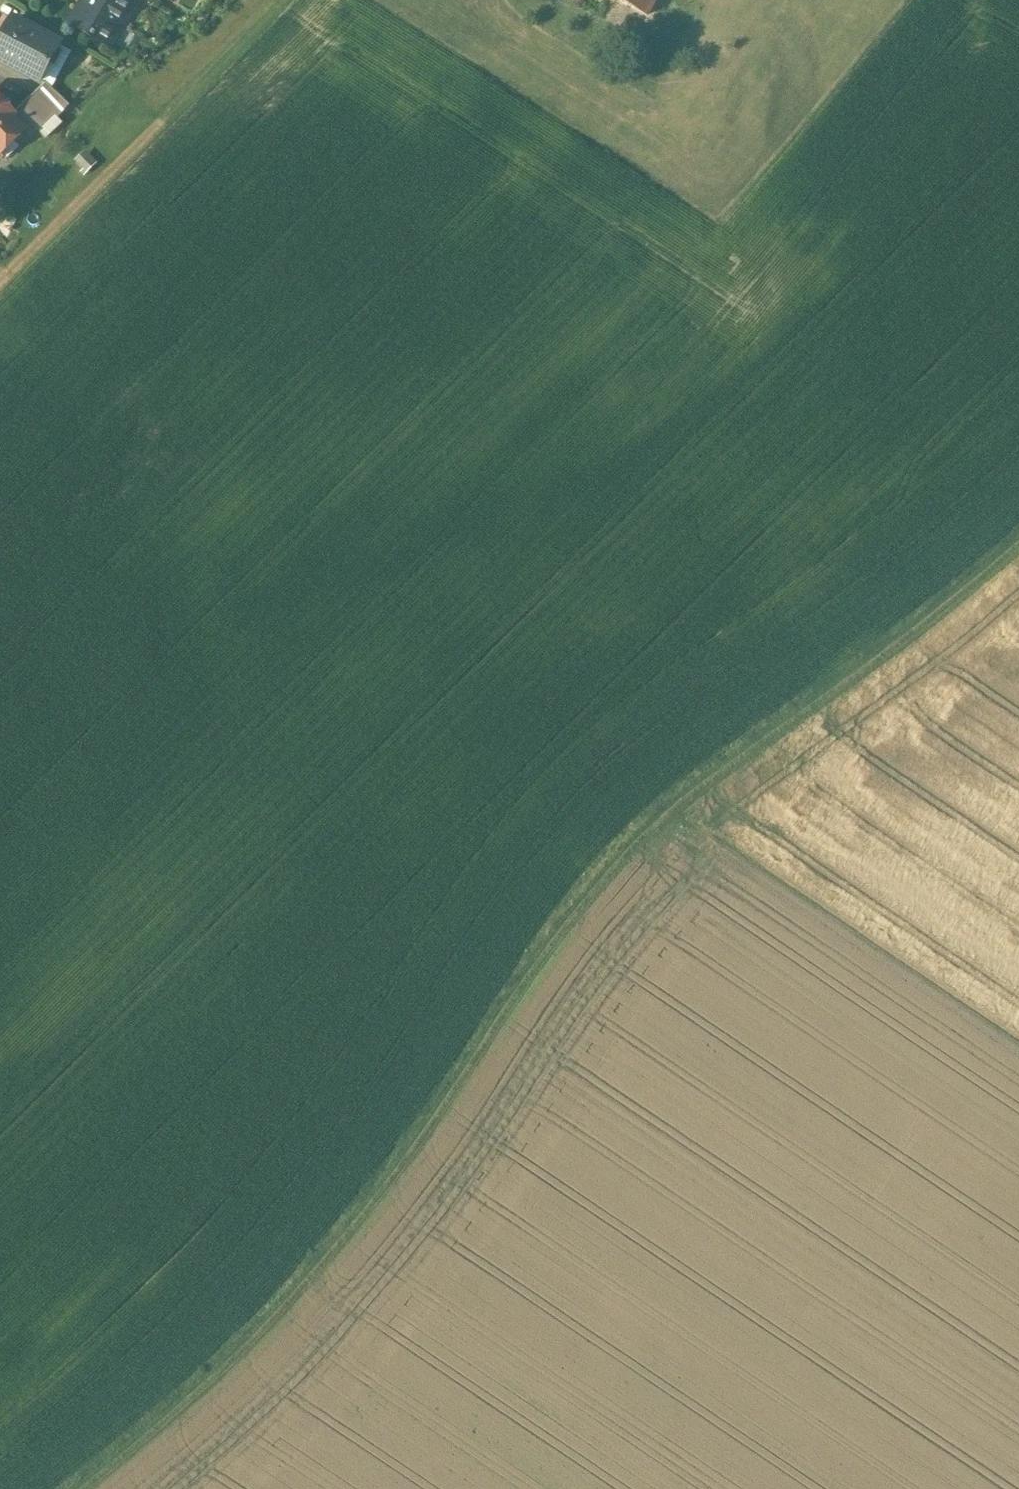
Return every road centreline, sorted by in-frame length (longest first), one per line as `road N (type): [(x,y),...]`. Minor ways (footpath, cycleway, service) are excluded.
road 1 (track): [(70,1488),(223,1359),(357,1216),(564,913),(629,837),(1018,532)]

